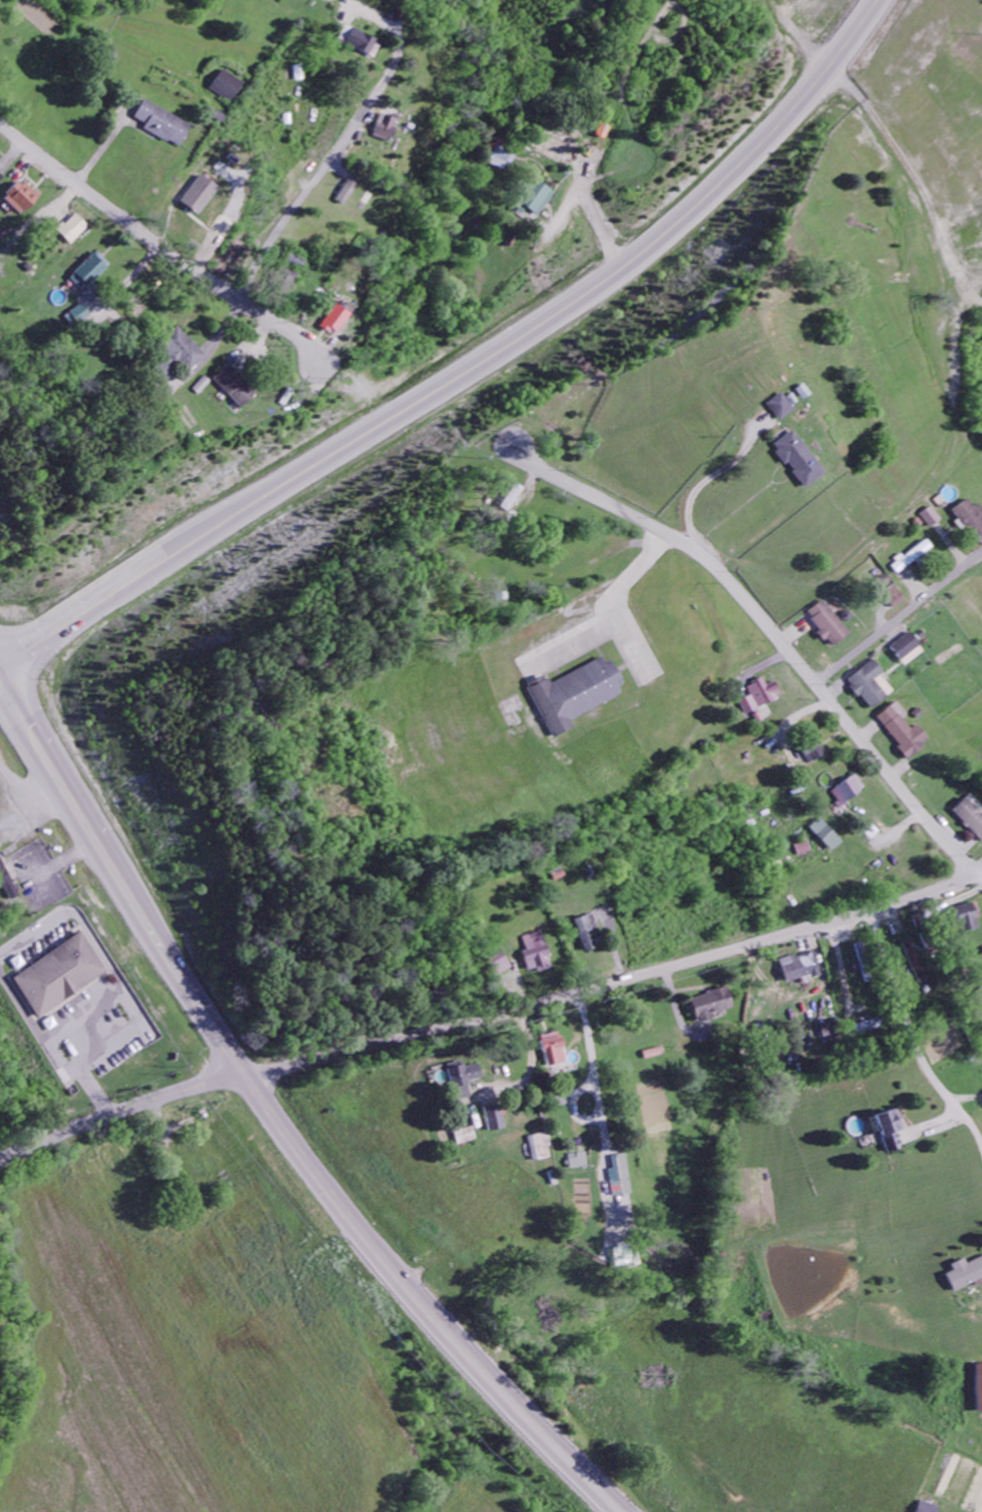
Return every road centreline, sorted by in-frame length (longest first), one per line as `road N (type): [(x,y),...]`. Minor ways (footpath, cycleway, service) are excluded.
road 1 (trunk): [(0,674),(632,268),(758,156),(876,0)]
road 2 (primary): [(619,1511),(455,1345),(312,1168),(0,683)]
road 3 (residential): [(243,1070),(595,989),(981,875)]
road 4 (tertiary): [(981,872),(931,824),(730,581),(650,525),(545,471),(515,440)]
road 5 (residential): [(0,122),(300,336),(325,371)]
road 6 (residential): [(240,295),(383,84),(398,41)]
road 7 (residential): [(515,440),(715,258)]
road 8 (tertiary): [(0,1159),(243,1070)]
road 9 (residential): [(817,684),(981,554)]

